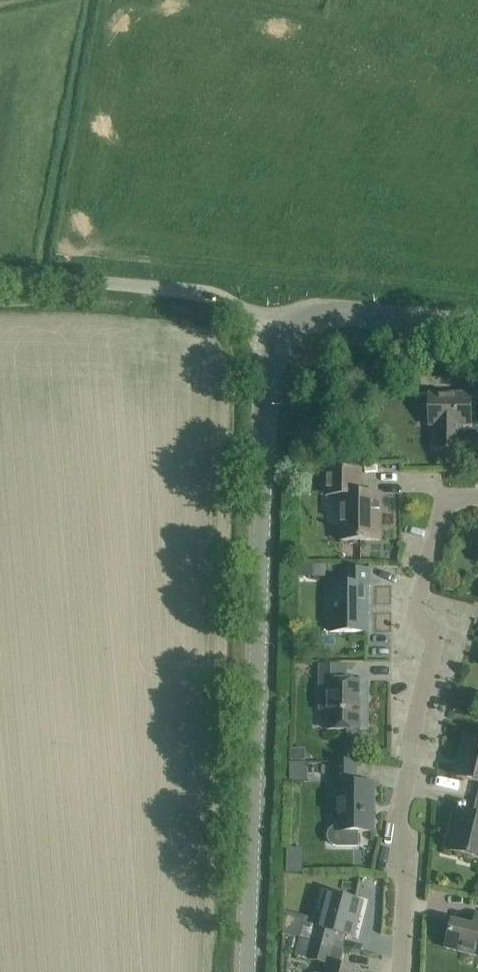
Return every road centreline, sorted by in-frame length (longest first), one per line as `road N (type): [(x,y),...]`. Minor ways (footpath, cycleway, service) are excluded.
road 1 (tertiary): [(246,971),(268,370),(277,336)]
road 2 (residential): [(402,971),(407,886),(399,817),(436,647),(416,608),(449,501),(477,497)]
road 3 (unclassified): [(0,278),(213,293),(277,336)]
road 4 (tertiary): [(477,324),(313,312),(277,336)]

